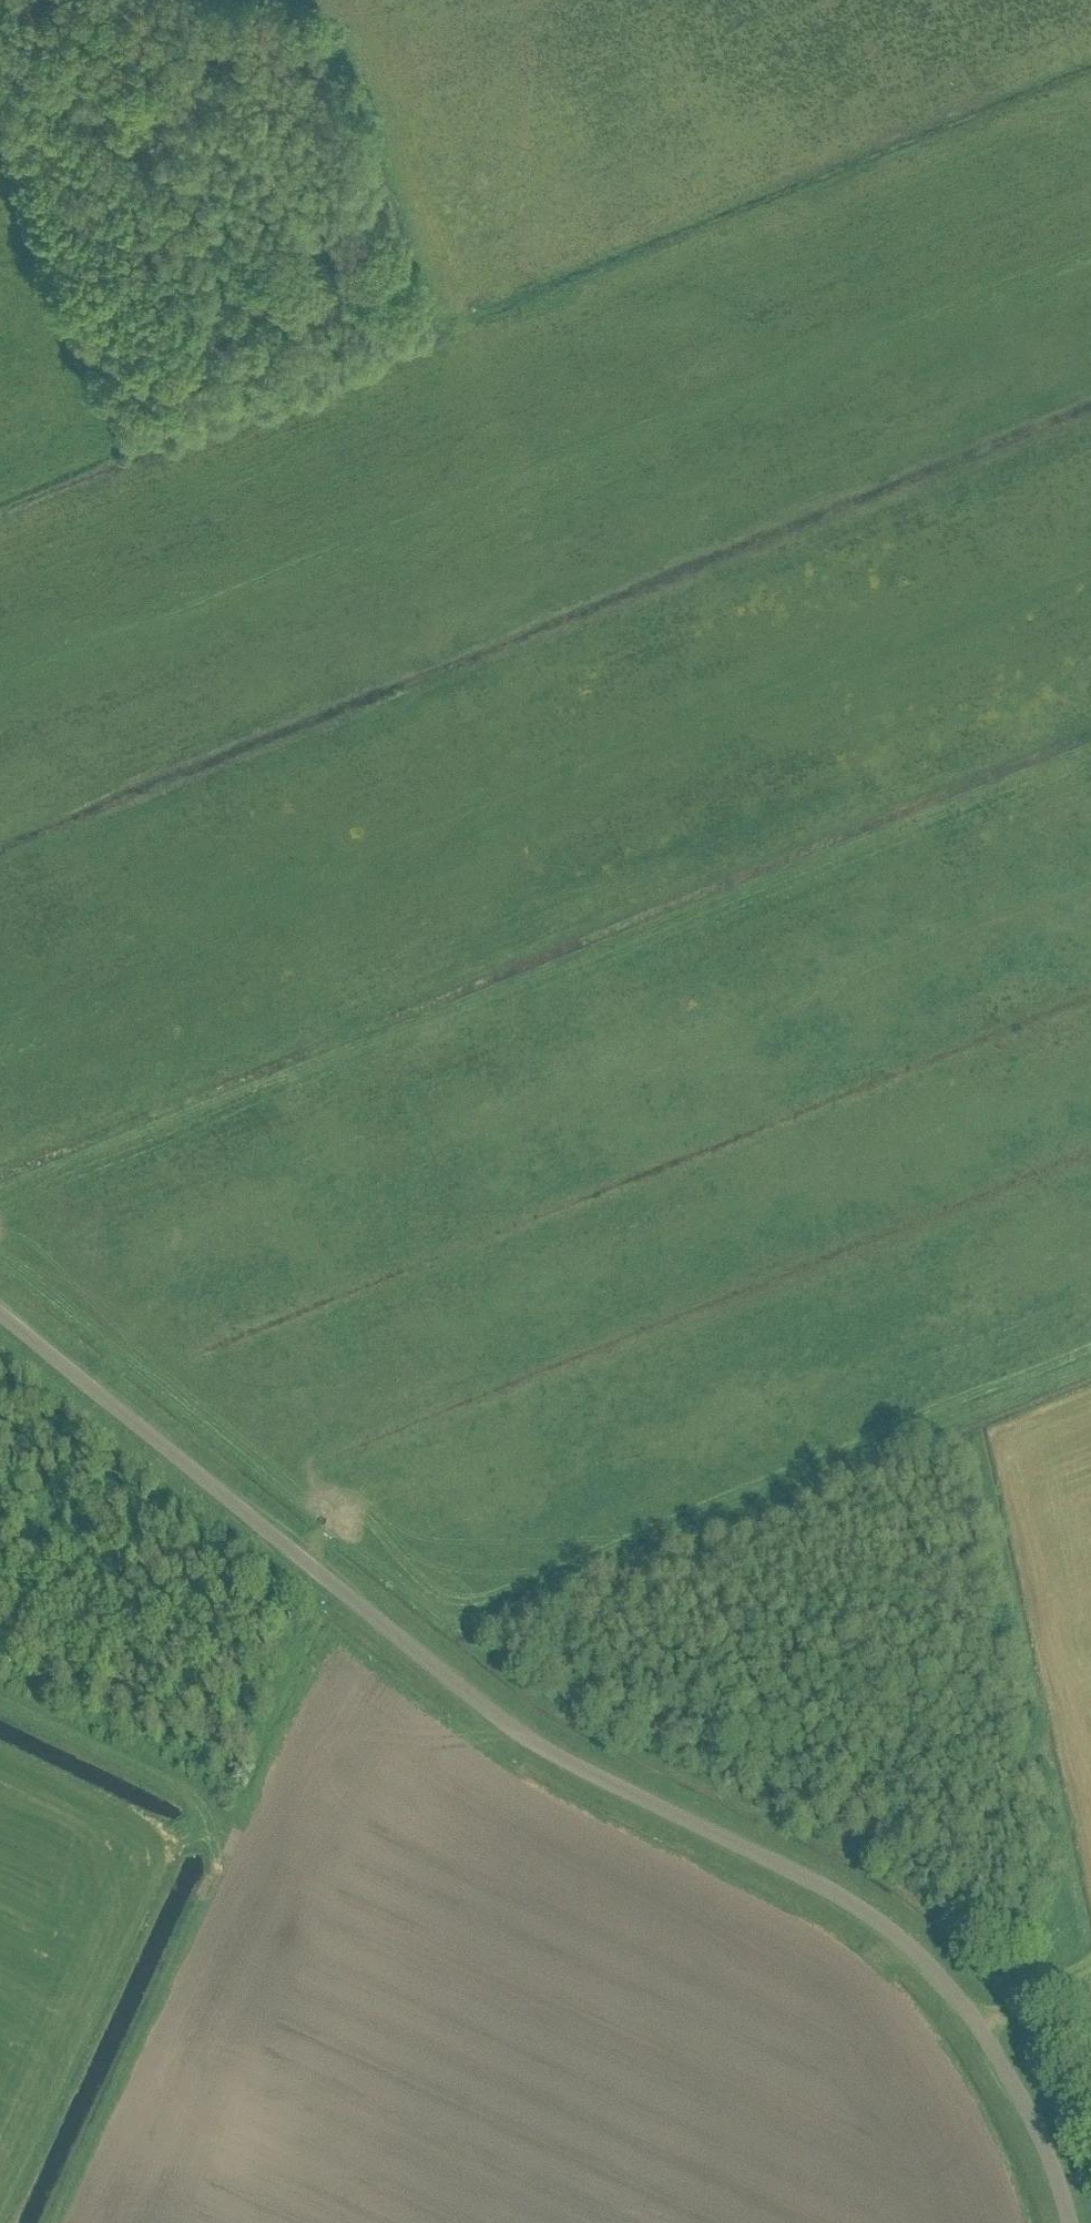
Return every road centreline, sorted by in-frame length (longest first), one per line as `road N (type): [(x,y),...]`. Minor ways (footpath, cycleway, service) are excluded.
road 1 (unclassified): [(1068,2222),(1041,2142),(993,2055),(899,1939),(829,1892),(507,1726),(0,1314)]

